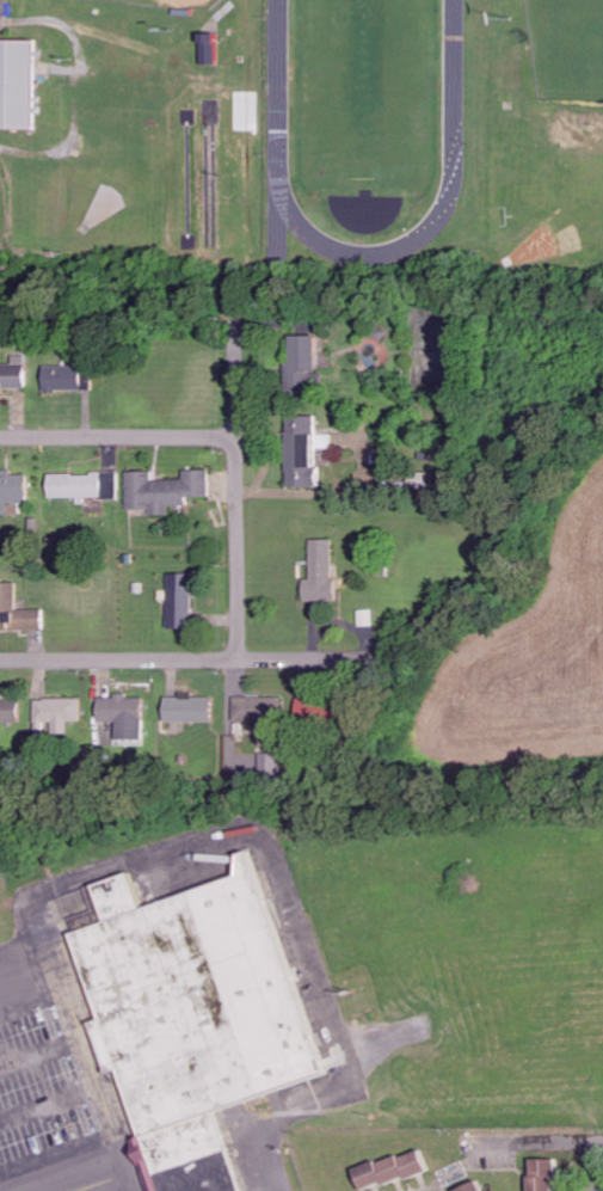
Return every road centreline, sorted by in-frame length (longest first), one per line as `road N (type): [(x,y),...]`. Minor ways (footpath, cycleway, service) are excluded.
road 1 (residential): [(0,658),(384,662)]
road 2 (residential): [(239,658),(236,323)]
road 3 (residential): [(238,432),(0,432)]

